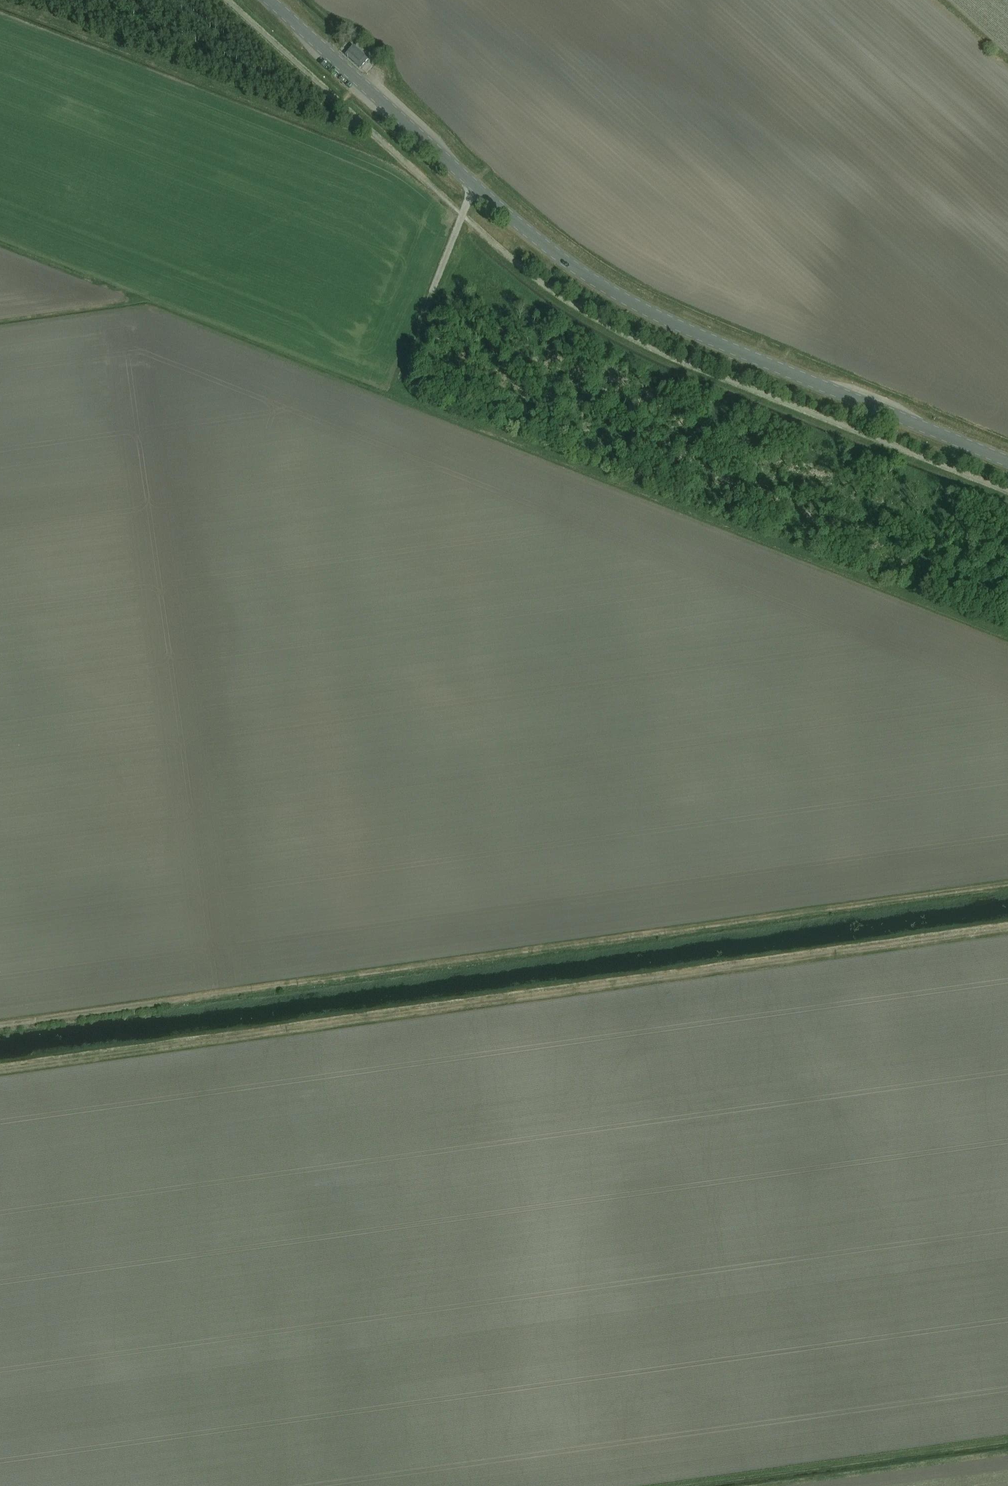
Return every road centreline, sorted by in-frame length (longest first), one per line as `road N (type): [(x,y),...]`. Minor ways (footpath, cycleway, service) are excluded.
road 1 (track): [(1007,885),(0,1028)]
road 2 (secondary): [(1007,462),(677,326),(573,268),(270,0)]

